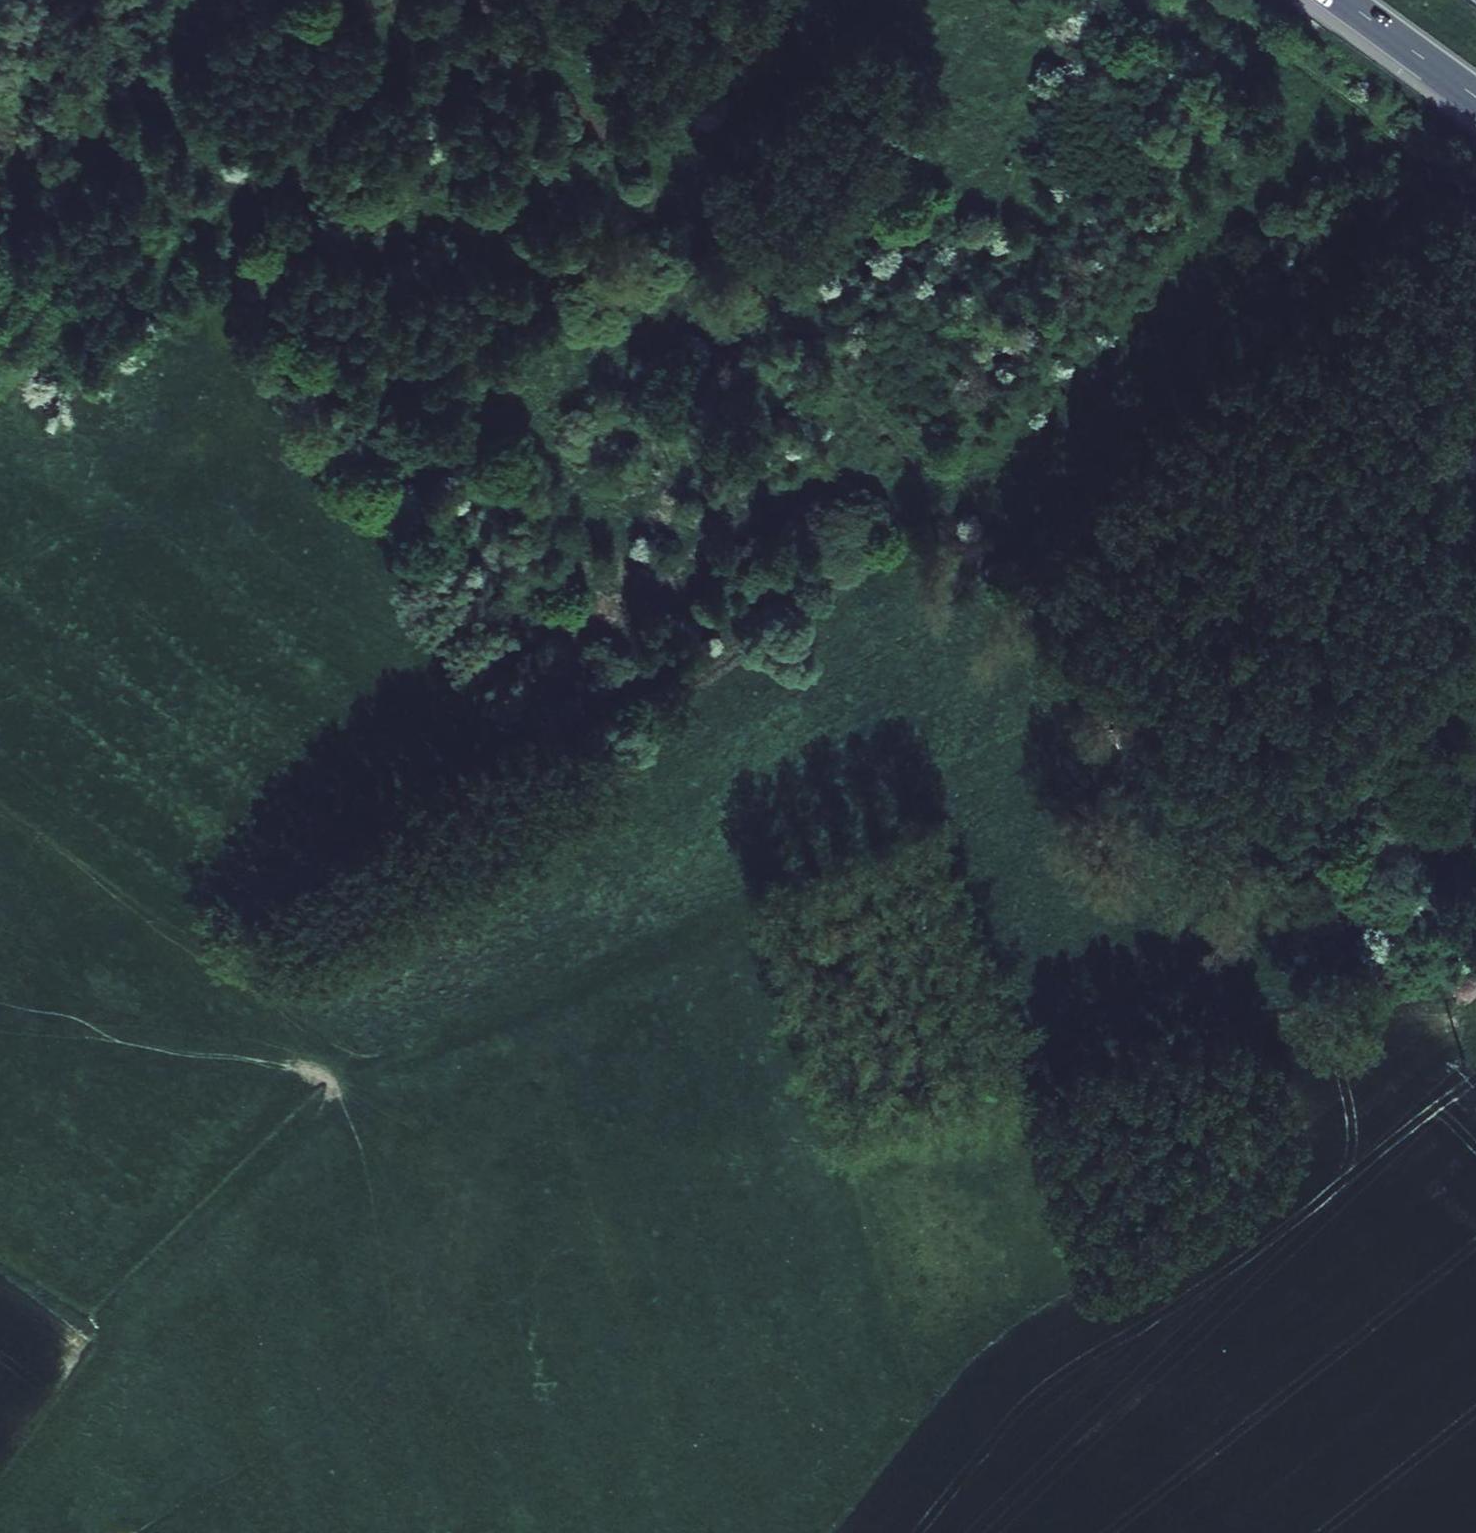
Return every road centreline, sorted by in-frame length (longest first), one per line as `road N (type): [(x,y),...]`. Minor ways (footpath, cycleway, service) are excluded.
road 1 (motorway): [(1343,0),(1475,97)]

